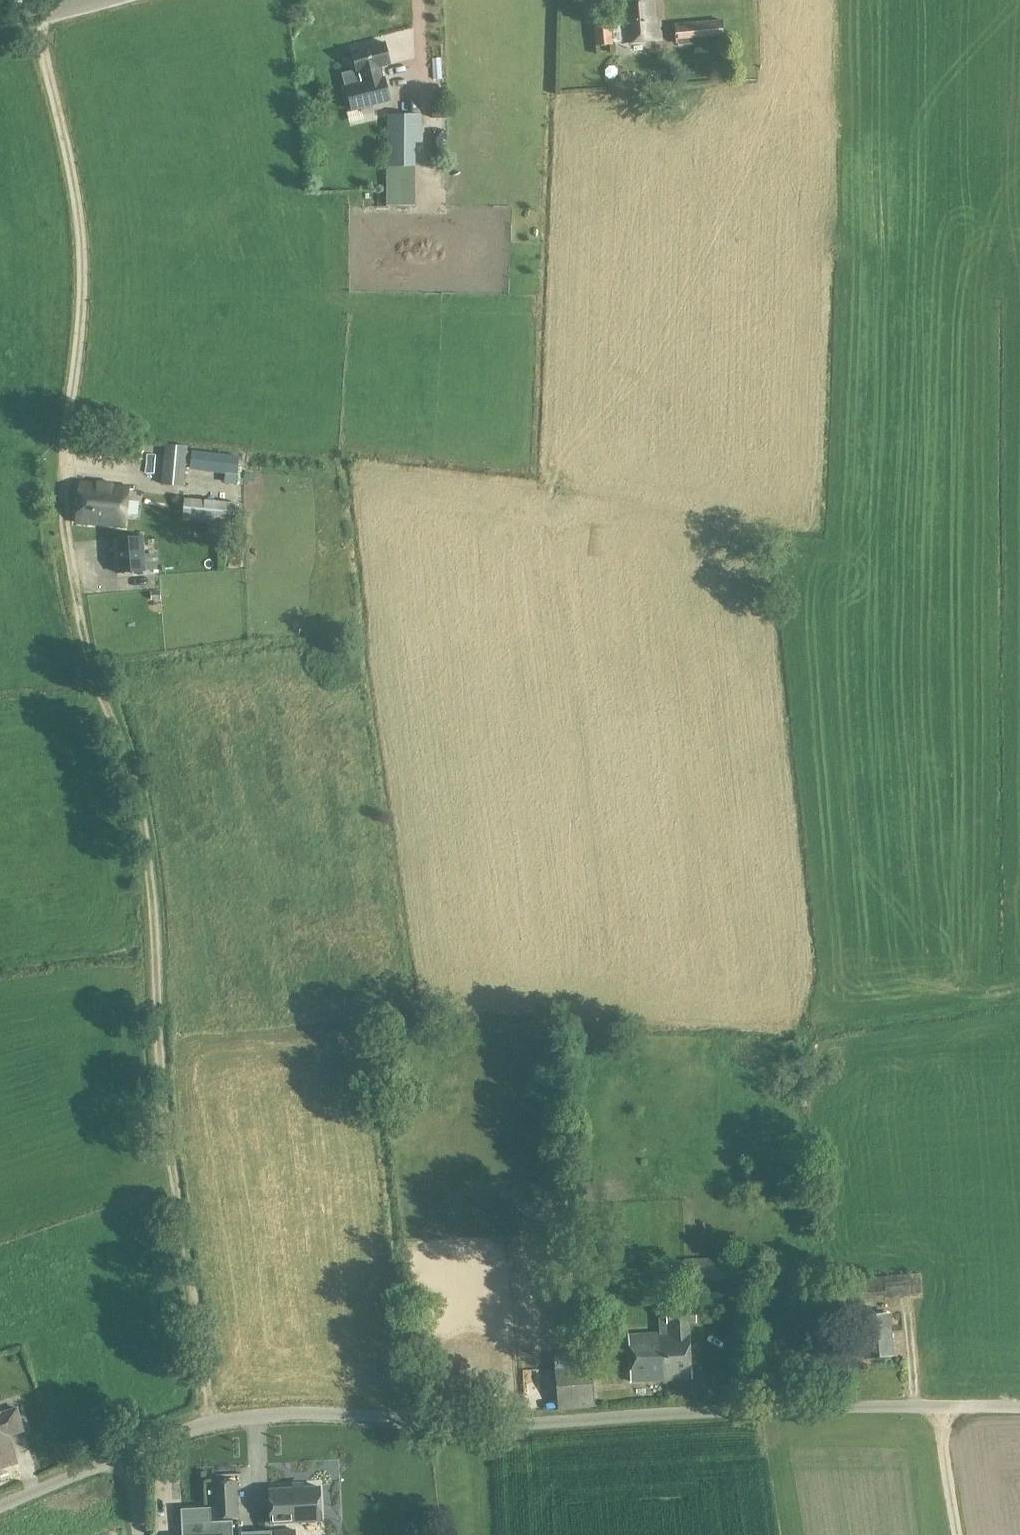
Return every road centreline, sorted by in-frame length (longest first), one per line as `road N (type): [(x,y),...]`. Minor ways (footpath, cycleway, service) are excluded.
road 1 (track): [(213,1424),(160,1076),(145,835),(68,556),(61,480),(82,289),(80,233),(33,18)]
road 2 (unclassified): [(0,1506),(176,1434),(256,1418),(520,1425),(1019,1407)]
road 3 (track): [(933,1409),(954,1534)]

